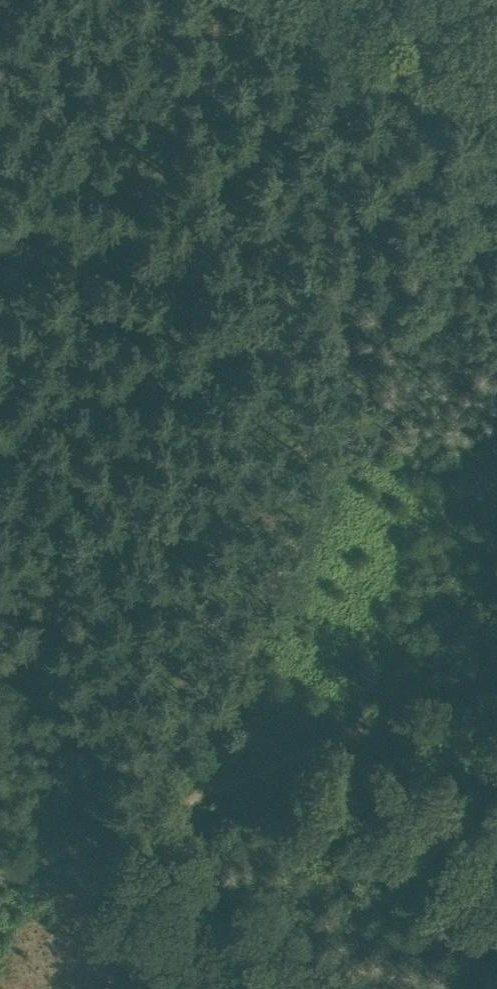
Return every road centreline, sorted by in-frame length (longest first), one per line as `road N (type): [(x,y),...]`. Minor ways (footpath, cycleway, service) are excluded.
road 1 (track): [(496,66),(206,758)]
road 2 (track): [(496,677),(185,807)]
road 3 (track): [(269,0),(472,127)]
road 4 (track): [(185,807),(0,881)]
road 5 (track): [(185,807),(198,872),(148,988)]

